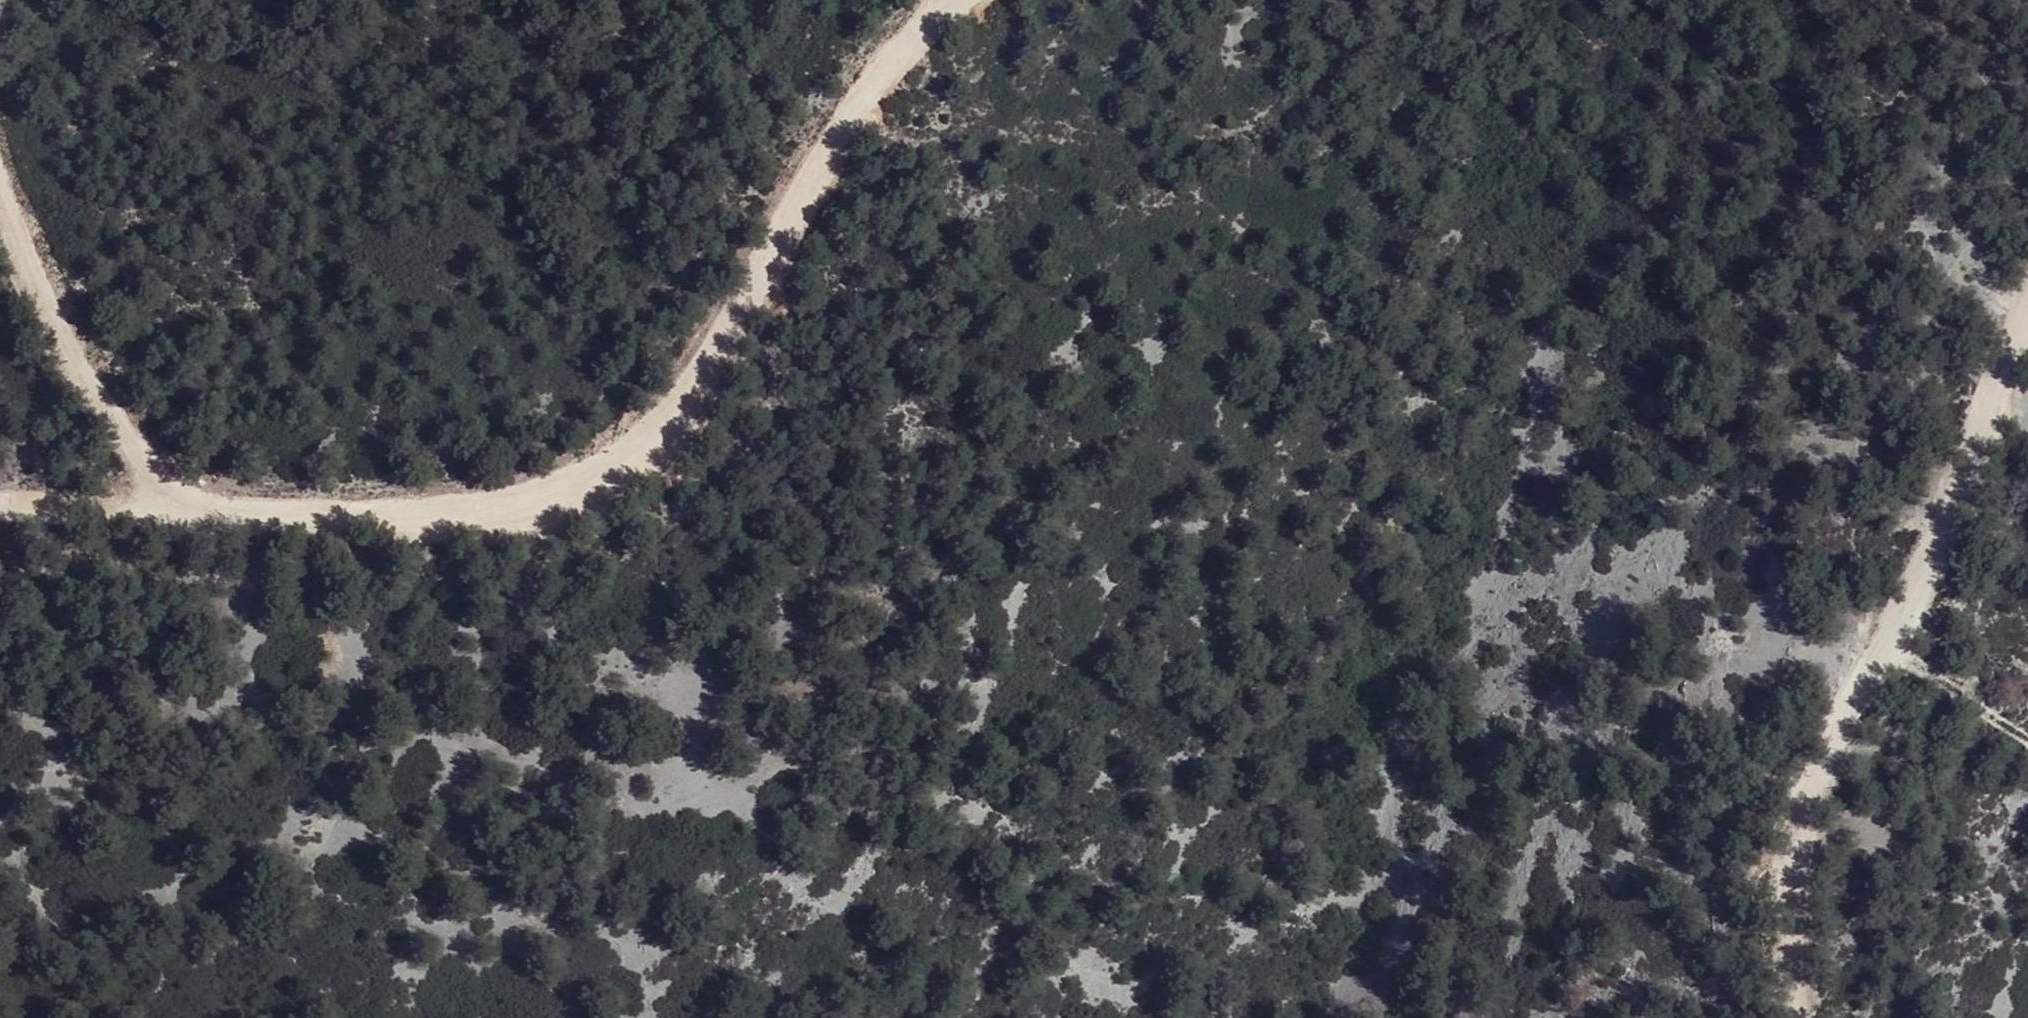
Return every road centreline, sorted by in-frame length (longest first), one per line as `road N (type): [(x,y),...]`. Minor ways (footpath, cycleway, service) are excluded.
road 1 (track): [(962,0),(896,60),(819,169),(679,415),(594,483),(500,503),(0,504)]

